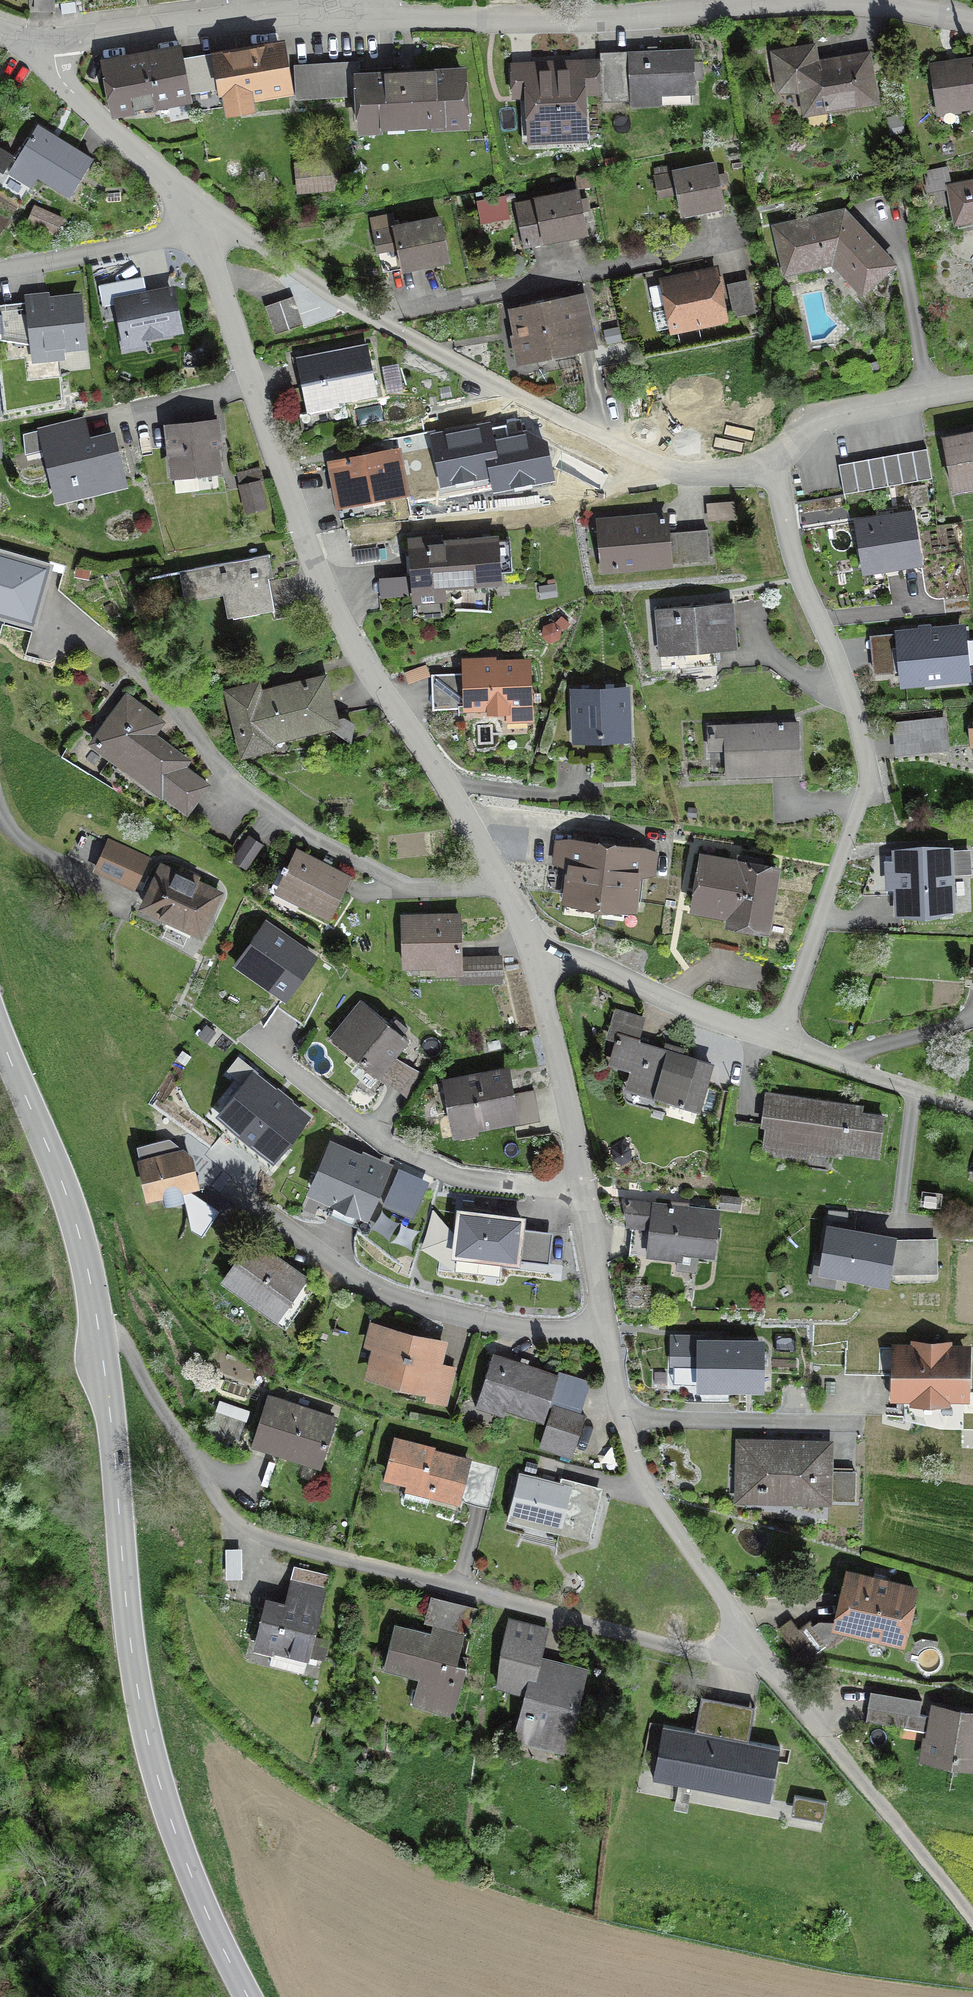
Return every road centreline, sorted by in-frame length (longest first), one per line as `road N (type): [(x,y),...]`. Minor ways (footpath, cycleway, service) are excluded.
road 1 (residential): [(529,947),(444,780),(366,667),(314,562),(197,224)]
road 2 (residential): [(99,1336),(126,1349),(223,1510),(257,1535),(676,1648),(751,1648)]
road 3 (tertiary): [(248,1996),(186,1862),(146,1730),(99,1336)]
road 4 (residential): [(329,0),(401,18),(597,20),(830,0),(972,21)]
road 5 (residential): [(197,224),(243,236),(371,318),(646,460),(712,473),(770,464)]
road 6 (residential): [(770,464),(790,554),(848,687),(869,772),(774,1041)]
road 7 (residential): [(604,1328),(505,1329),(404,1301),(364,1285),(227,1188)]
road 8 (residential): [(583,1191),(472,1179),(423,1163),(355,1124),(257,1045)]
road 9 (residential): [(751,1648),(637,1464),(604,1328)]
road 10 (residential): [(972,1925),(751,1648)]
road 11 (tertiary): [(99,1336),(73,1212),(0,1039)]
road 12 (residential): [(329,0),(43,42)]
road 13 (residential): [(529,947),(585,961),(774,1041)]
road 14 (residential): [(583,1191),(529,947)]
road 15 (residential): [(197,224),(177,194),(70,92),(43,42)]
road 16 (residential): [(972,387),(828,416),(770,464)]
road 17 (residential): [(774,1041),(972,1111)]
road 18 (residential): [(197,224),(0,267)]
road 19 (residential): [(604,1328),(583,1191)]

